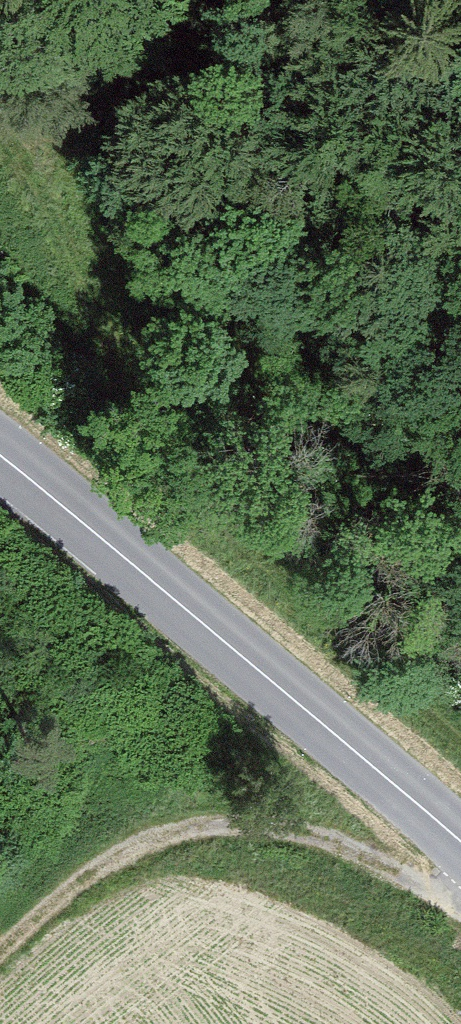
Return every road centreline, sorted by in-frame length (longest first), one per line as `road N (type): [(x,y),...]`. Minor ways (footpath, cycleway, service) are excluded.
road 1 (track): [(0,123),(157,440),(244,536),(460,738)]
road 2 (secondary): [(0,455),(460,842)]
road 3 (track): [(0,952),(127,847),(198,826),(321,838),(437,898),(460,900)]

